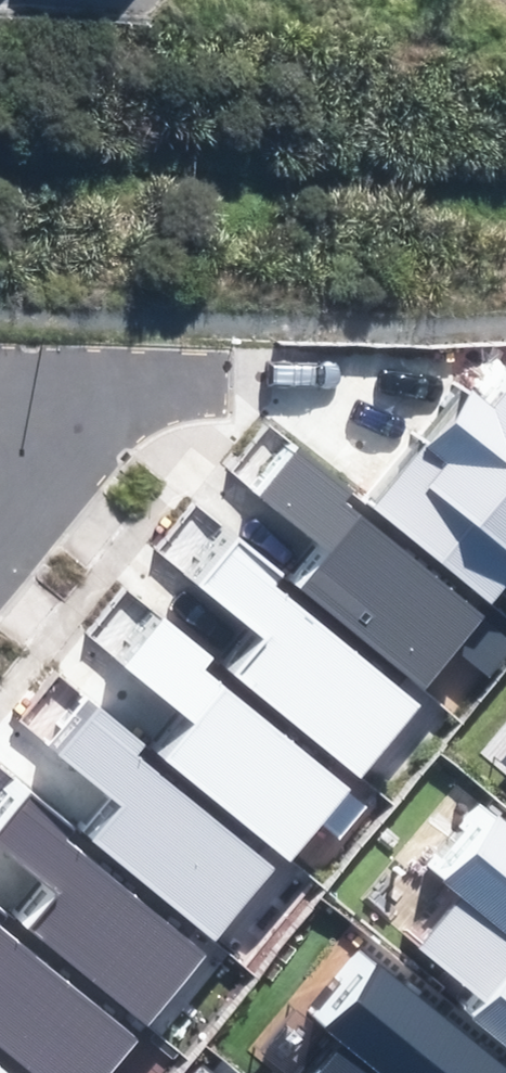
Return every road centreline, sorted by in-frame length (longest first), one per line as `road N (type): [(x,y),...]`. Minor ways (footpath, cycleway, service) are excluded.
road 1 (residential): [(192,396),(47,398)]
road 2 (residential): [(0,530),(37,477),(47,398)]

